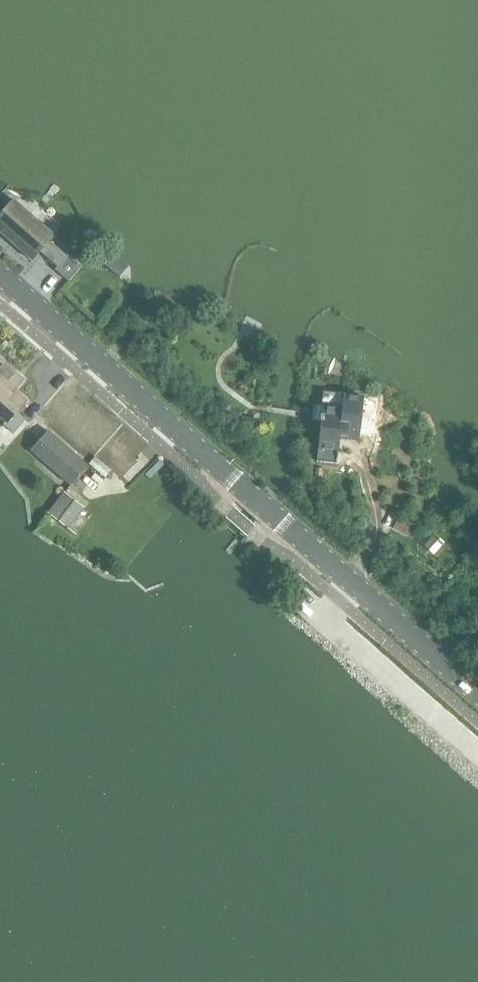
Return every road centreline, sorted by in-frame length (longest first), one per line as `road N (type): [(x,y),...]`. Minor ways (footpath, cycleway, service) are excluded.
road 1 (tertiary): [(477,694),(0,276)]

